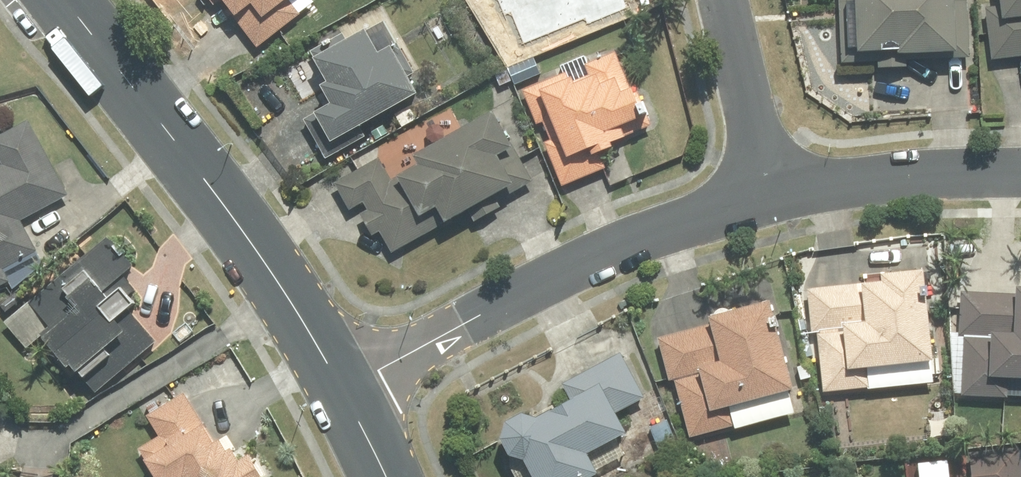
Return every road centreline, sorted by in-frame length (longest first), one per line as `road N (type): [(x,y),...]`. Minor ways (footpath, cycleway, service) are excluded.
road 1 (secondary): [(338,382),(274,278),(64,0)]
road 2 (residential): [(338,382),(638,239),(762,197)]
road 3 (residential): [(762,197),(1020,173)]
road 4 (residential): [(722,0),(762,197)]

